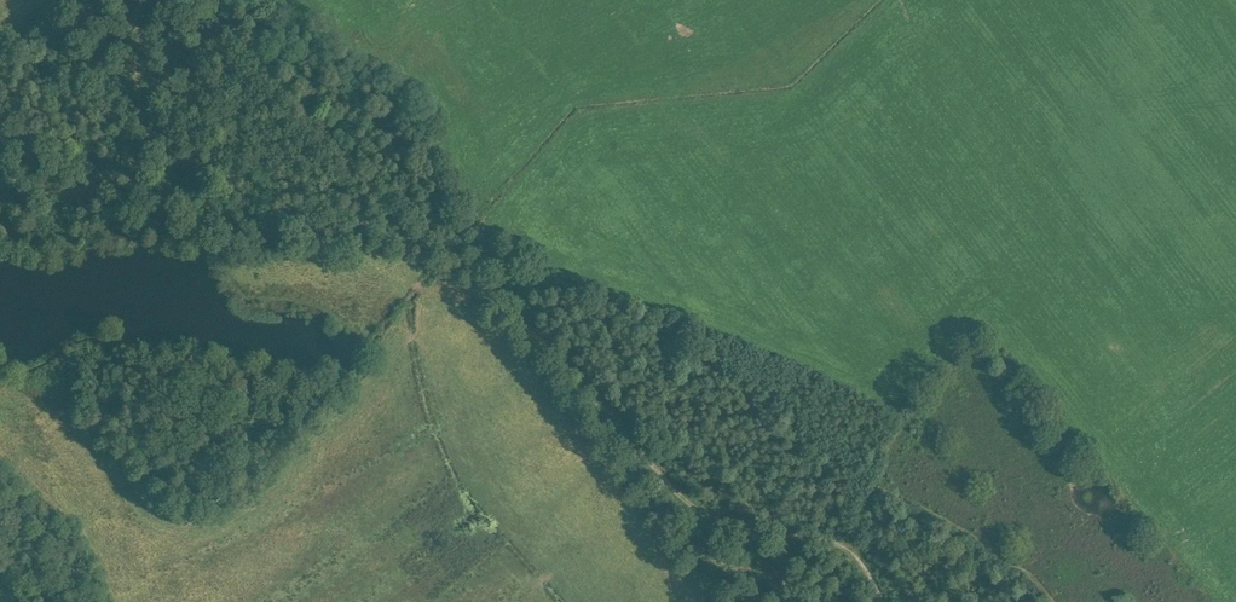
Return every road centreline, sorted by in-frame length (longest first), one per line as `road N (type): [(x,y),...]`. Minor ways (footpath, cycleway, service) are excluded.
road 1 (track): [(506,295),(711,500),(879,536),(913,601)]
road 2 (track): [(238,37),(393,213)]
road 3 (track): [(878,535),(860,448),(898,405)]
road 4 (track): [(393,213),(506,295)]

